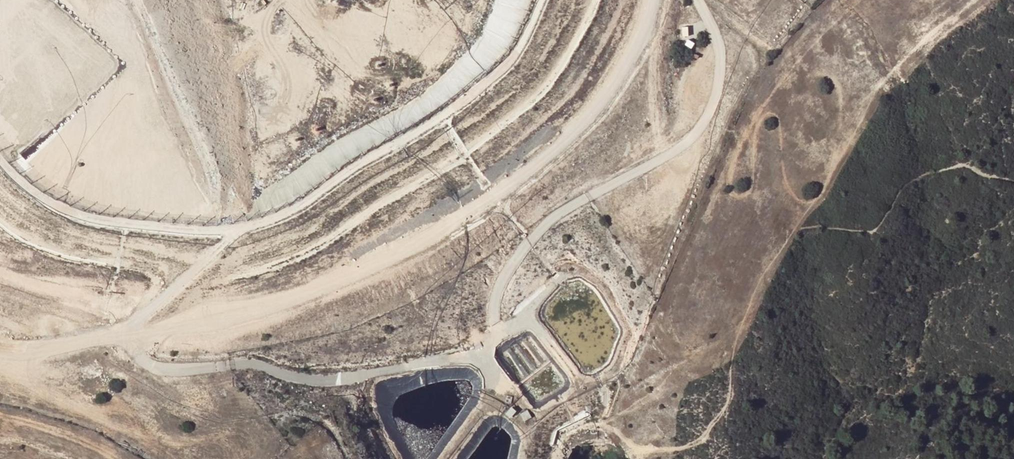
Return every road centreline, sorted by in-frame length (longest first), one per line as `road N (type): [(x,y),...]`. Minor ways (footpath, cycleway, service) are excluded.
road 1 (track): [(127,337),(150,367),(245,365),(321,380),(471,356),(490,343),(505,271),(542,229),(668,157),(711,108),(722,57),(699,0)]
road 2 (track): [(0,347),(35,352),(151,333),(323,287),(449,226),(565,142),(621,71),(651,0)]
road 3 (track): [(835,0),(761,81),(601,424)]

